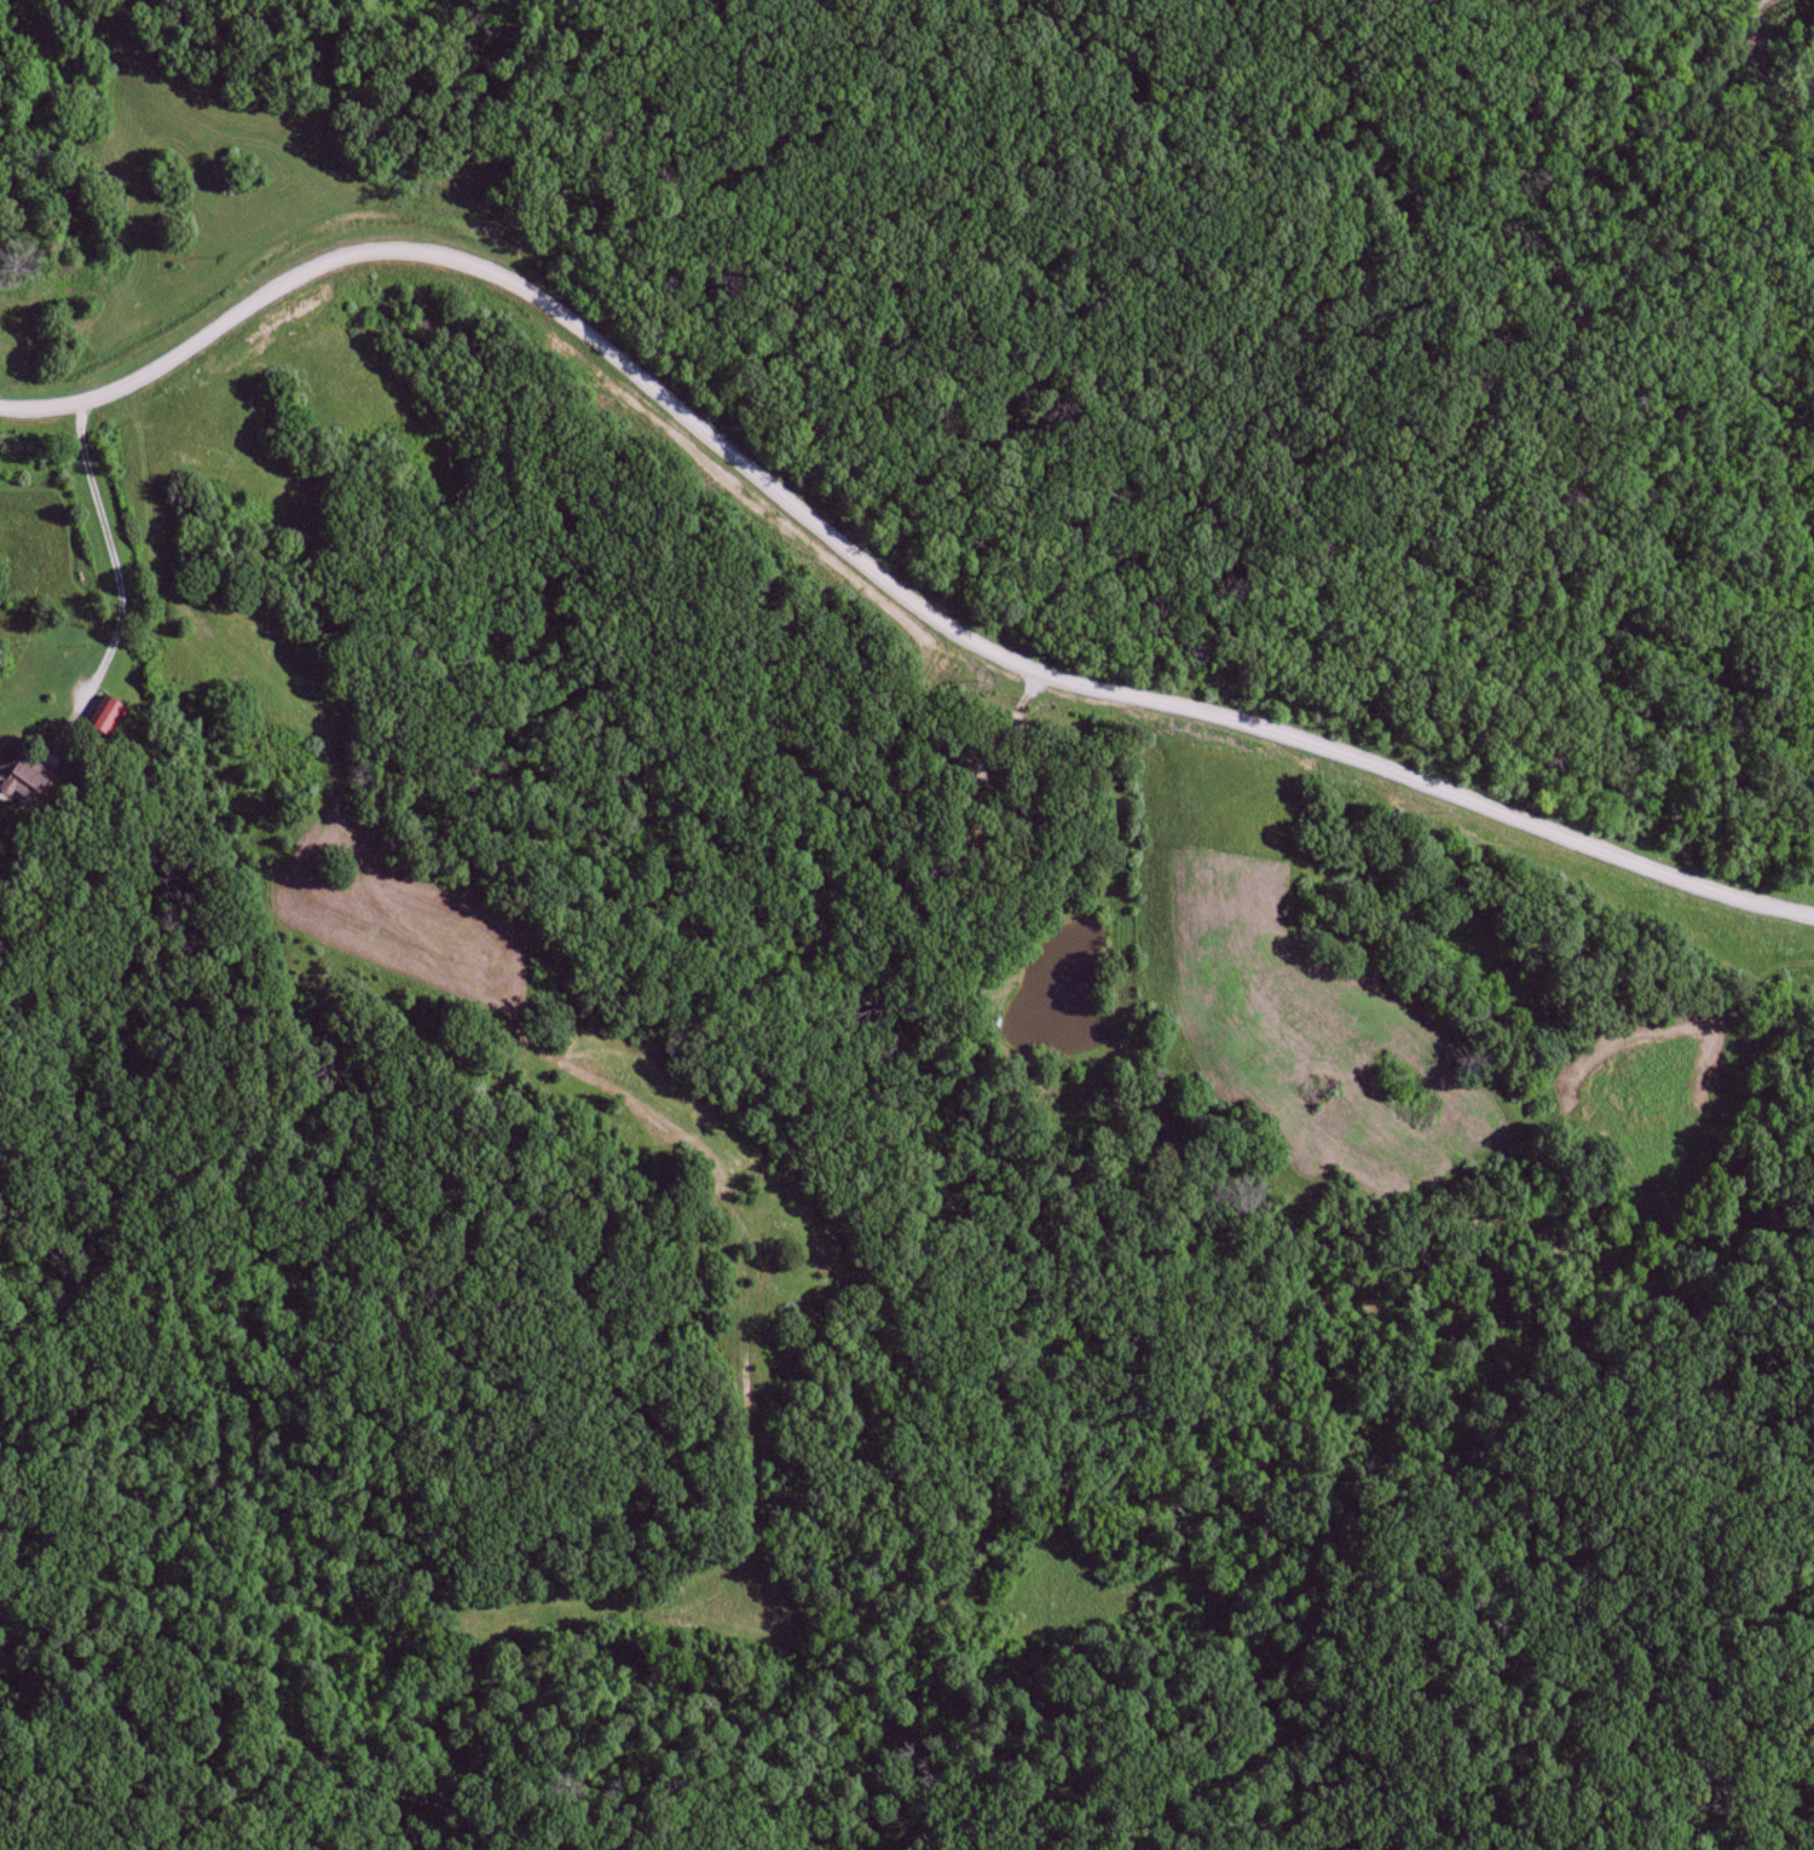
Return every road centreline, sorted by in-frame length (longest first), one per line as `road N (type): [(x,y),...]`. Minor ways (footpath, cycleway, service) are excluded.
road 1 (residential): [(1813,919),(1744,907),(1247,721),(1041,682),(934,622),(520,279),(450,252),(394,242),(339,252),(65,410),(0,409)]

